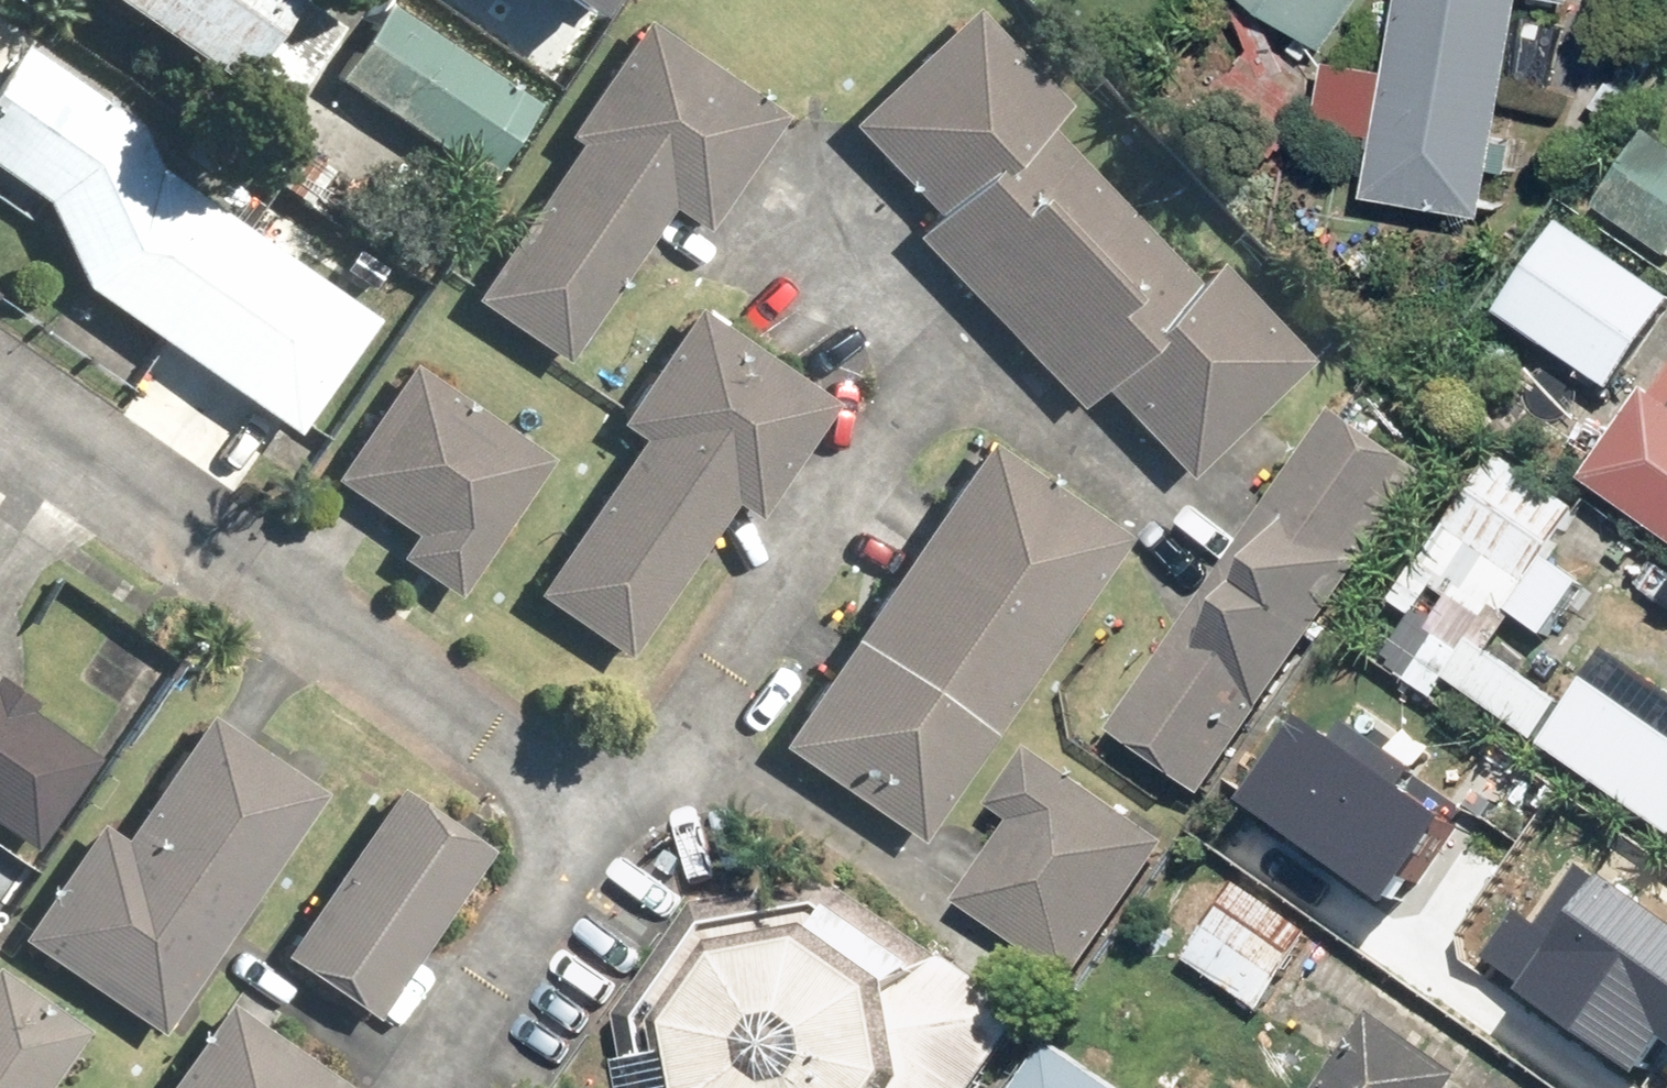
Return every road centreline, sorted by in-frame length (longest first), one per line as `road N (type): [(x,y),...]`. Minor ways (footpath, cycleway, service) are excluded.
road 1 (residential): [(623,798),(0,372)]

